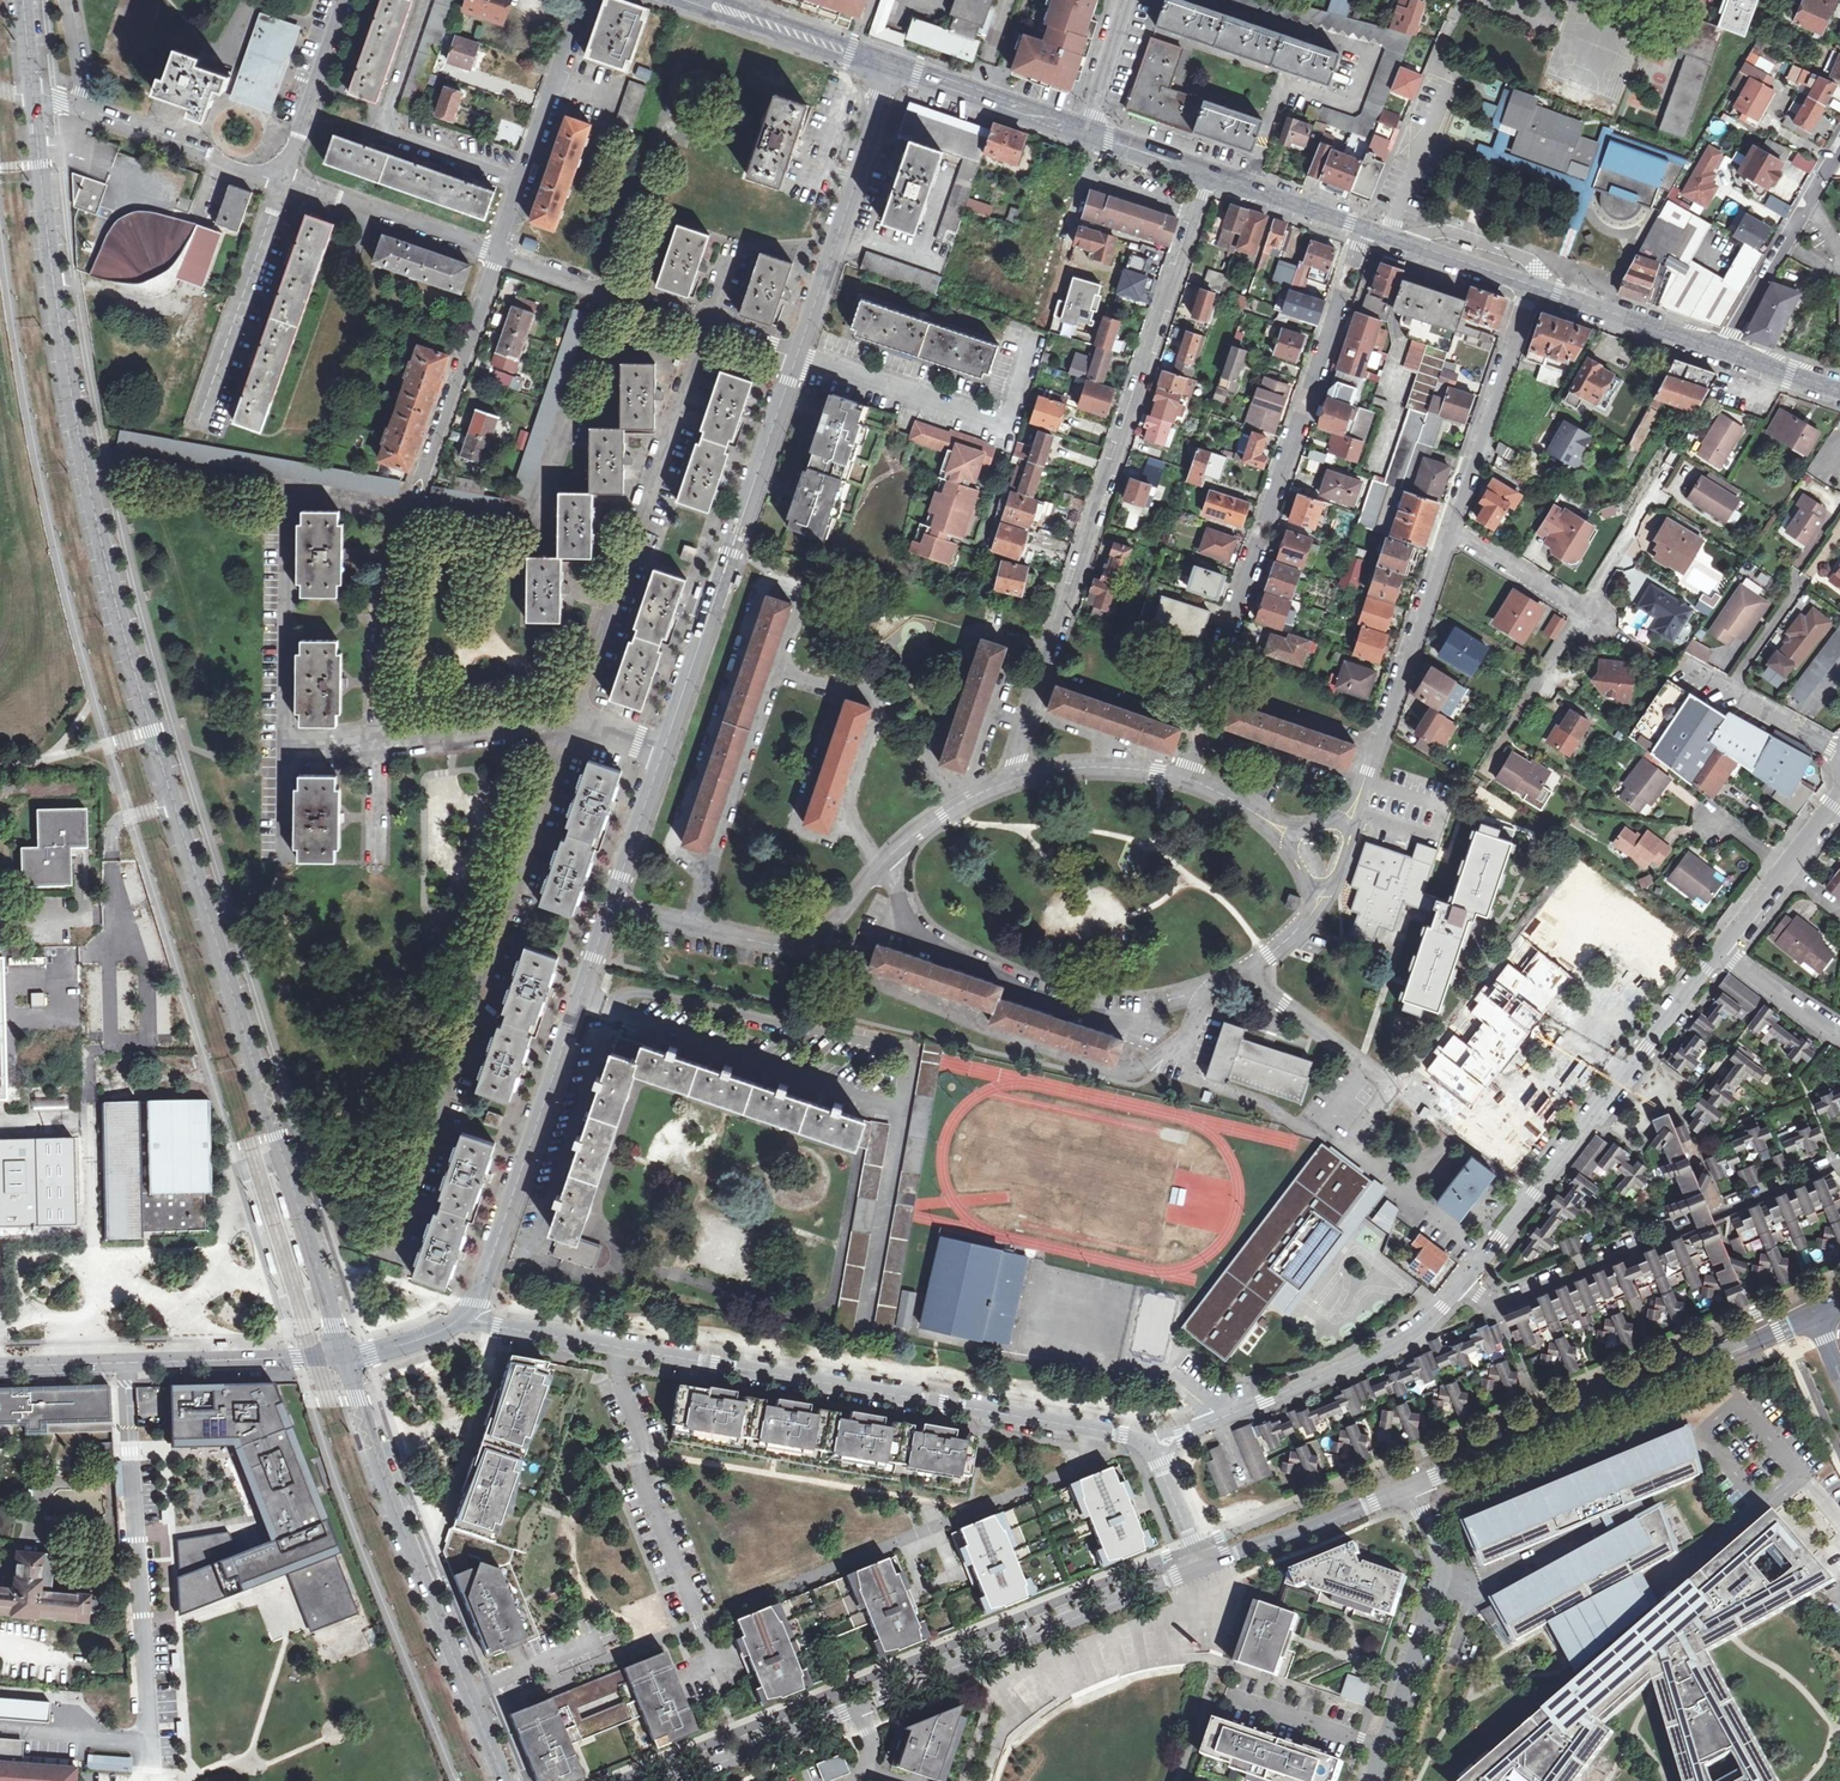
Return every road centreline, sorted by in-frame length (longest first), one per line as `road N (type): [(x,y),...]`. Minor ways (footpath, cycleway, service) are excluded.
road 1 (tertiary): [(32,96),(68,373),(104,557),(342,1356)]
road 2 (residential): [(465,1312),(541,1335),(1148,1440)]
road 3 (residential): [(1206,172),(1015,778)]
road 4 (residential): [(1364,227),(1182,777)]
road 5 (residential): [(567,720),(389,1258)]
road 6 (residential): [(1015,778),(975,793),(910,837),(825,927),(784,939),(740,936),(649,914),(613,894)]
road 7 (tertiary): [(342,1356),(379,1476),(503,1780)]
road 8 (residential): [(613,894),(465,1312)]
road 9 (secondary): [(1409,1483),(1817,1317)]
road 10 (residential): [(1718,951),(1463,1285)]
road 11 (residential): [(796,356),(662,753)]
road 12 (residential): [(701,324),(567,720)]
road 13 (residential): [(1839,1163),(1509,1296),(1487,1299),(1463,1285)]
road 14 (residential): [(604,291),(524,535),(409,511)]
road 15 (secondary): [(858,1704),(1202,1568)]
road 16 (residential): [(1463,1285),(1390,1352),(1148,1440)]
road 17 (residential): [(0,1368),(342,1356)]
road 18 (residential): [(1449,525),(1342,829)]
road 19 (residential): [(1409,1483),(1441,1570),(1371,1780)]
road 20 (residential): [(897,67),(796,356)]
road 21 (residential): [(582,0),(496,254)]
road 22 (residential): [(1530,284),(1449,525)]
road 23 (residential): [(1723,351),(1839,147)]
road 24 (residential): [(376,742),(382,613),(409,511)]
road 25 (residential): [(1249,187),(1286,80),(1348,102),(1366,52)]
road 26 (residential): [(496,254),(281,181)]
road 27 (residential): [(1180,1053),(1211,990),(1304,923),(1322,885)]
road 28 (secondary): [(1202,1568),(1409,1483)]
road 29 (residential): [(281,181),(81,109)]
road 30 (tertiary): [(1530,284),(1723,351)]
road 31 (secondary): [(670,1780),(858,1704)]
road 32 (tertiary): [(897,67),(1087,133)]
road 33 (residential): [(376,742),(567,720)]
road 34 (residential): [(281,181),(343,0)]
road 35 (tertiary): [(1364,227),(1530,284)]
road 36 (residential): [(1580,610),(1668,466)]
road 37 (residential): [(1182,777),(1111,767),(1015,778)]
road 38 (residential): [(1208,0),(1366,52)]
road 39 (residential): [(1580,610),(1449,525)]
road 40 (residential): [(662,753),(613,894)]
road 41 (residential): [(1718,951),(1839,1036)]
road 42 (tertiary): [(762,22),(897,67)]
road 43 (residential): [(1148,1440),(1202,1568)]
road 44 (residential): [(1126,0),(1087,133)]
road 45 (residential): [(1738,690),(1807,575)]
road 46 (residential): [(342,1356),(396,1346),(465,1312)]
road 47 (residential): [(1295,840),(1182,777)]
road 48 (tertiary): [(1723,351),(1839,391)]
road 49 (tertiary): [(1249,187),(1364,227)]
road 50 (residential): [(1099,137),(1064,253)]

